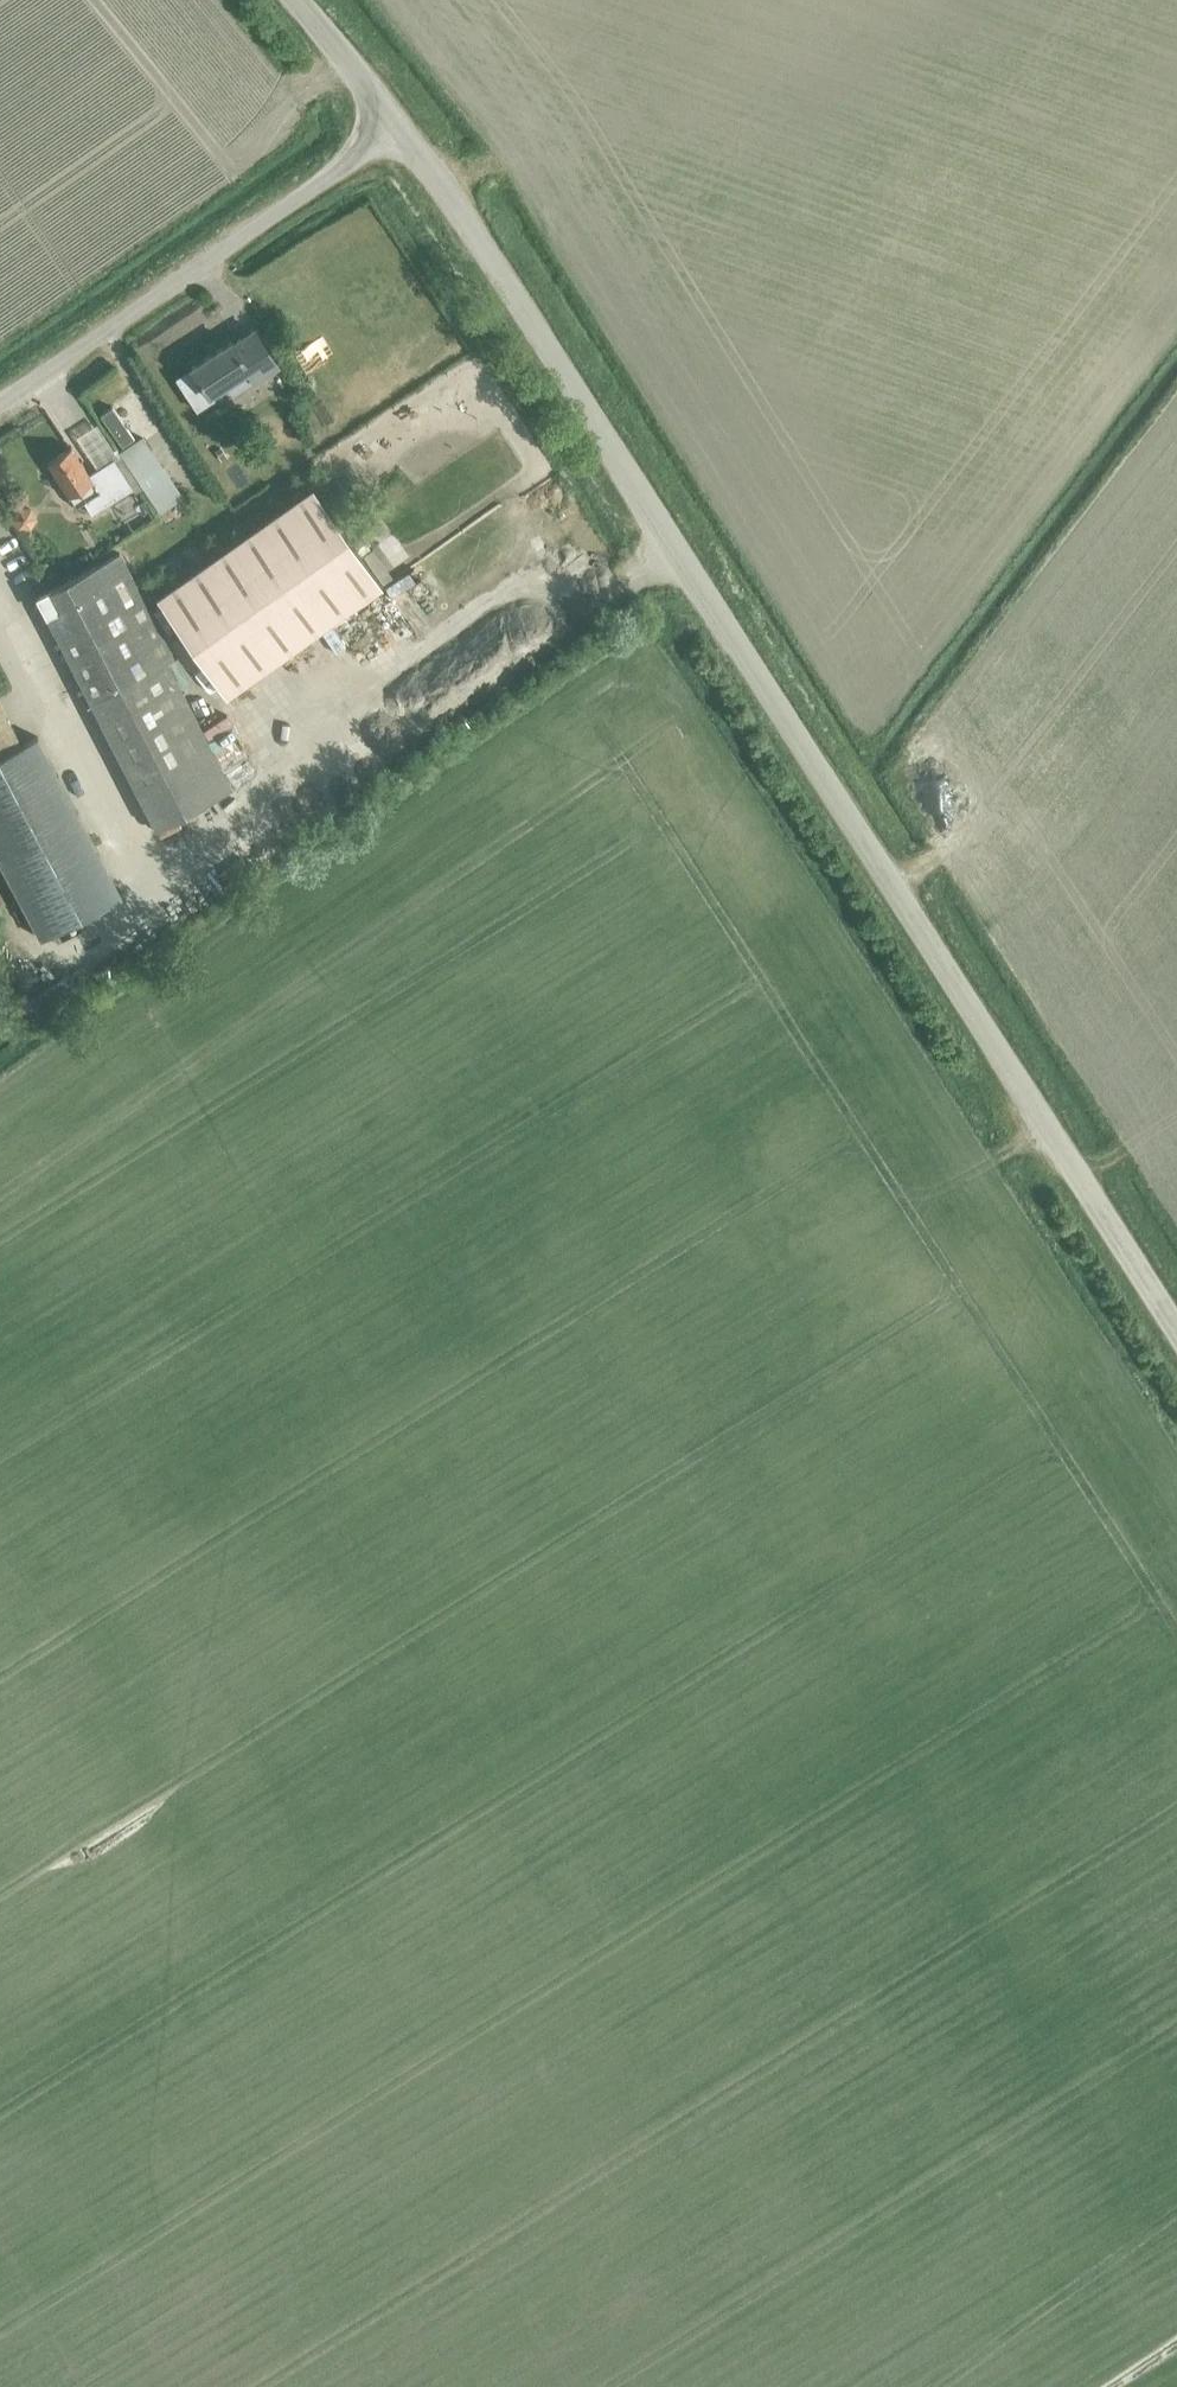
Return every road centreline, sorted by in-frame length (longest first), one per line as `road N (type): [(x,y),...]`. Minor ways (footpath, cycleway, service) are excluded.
road 1 (unclassified): [(1176,1341),(876,875),(411,115)]
road 2 (unclassified): [(411,115),(0,394)]
road 3 (unclassified): [(411,115),(312,0)]

